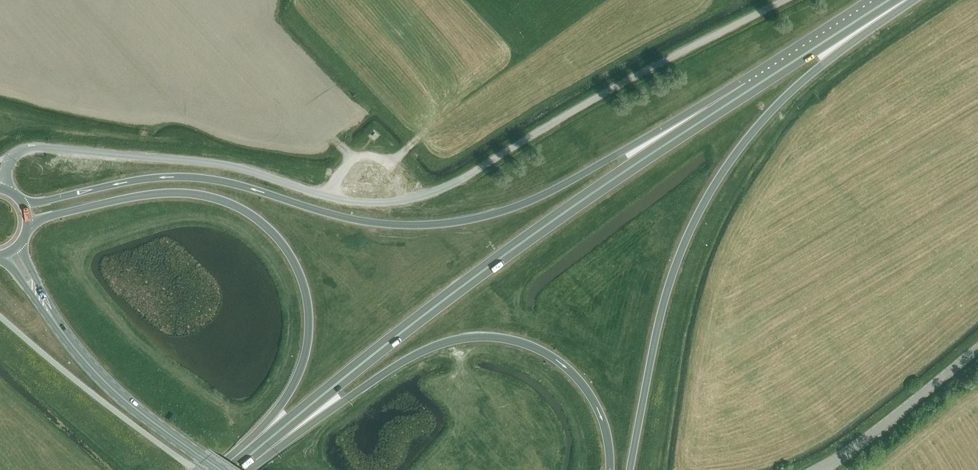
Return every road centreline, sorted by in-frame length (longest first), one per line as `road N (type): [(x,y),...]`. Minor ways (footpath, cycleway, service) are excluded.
road 1 (unclassified): [(1,188),(17,151),(48,147),(216,164),(351,201),(407,201),(449,186),(625,81),(786,0)]
road 2 (trunk): [(766,79),(741,81),(532,201),(452,222),(344,217),(187,177),(23,205)]
road 3 (trunk): [(237,466),(446,298),(766,79)]
road 4 (trunk): [(630,469),(669,283),(703,205),(745,141),(790,92),(915,0)]
road 5 (trunk): [(28,226),(128,198),(180,193),(237,206),(278,237),(306,292),(303,365),(279,408),(212,469)]
road 6 (trunk): [(237,466),(258,464),(426,350),(483,337),(534,348),(572,373),(602,421),(609,469)]
road 7 (primary): [(223,469),(107,385),(56,324)]
road 8 (unclassified): [(977,348),(866,441),(817,469)]
road 9 (trunk): [(766,79),(892,0)]

